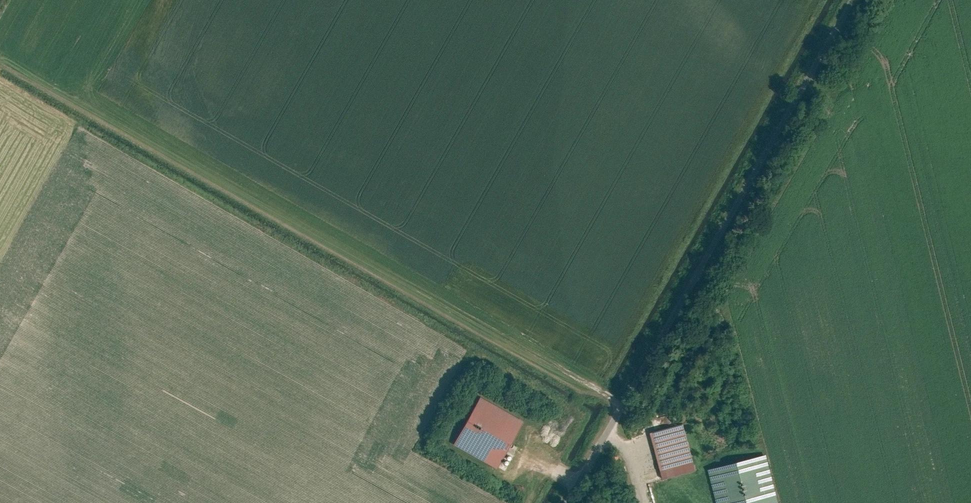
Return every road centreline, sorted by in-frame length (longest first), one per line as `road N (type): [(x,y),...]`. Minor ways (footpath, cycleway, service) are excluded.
road 1 (residential): [(853,0),(568,502)]

